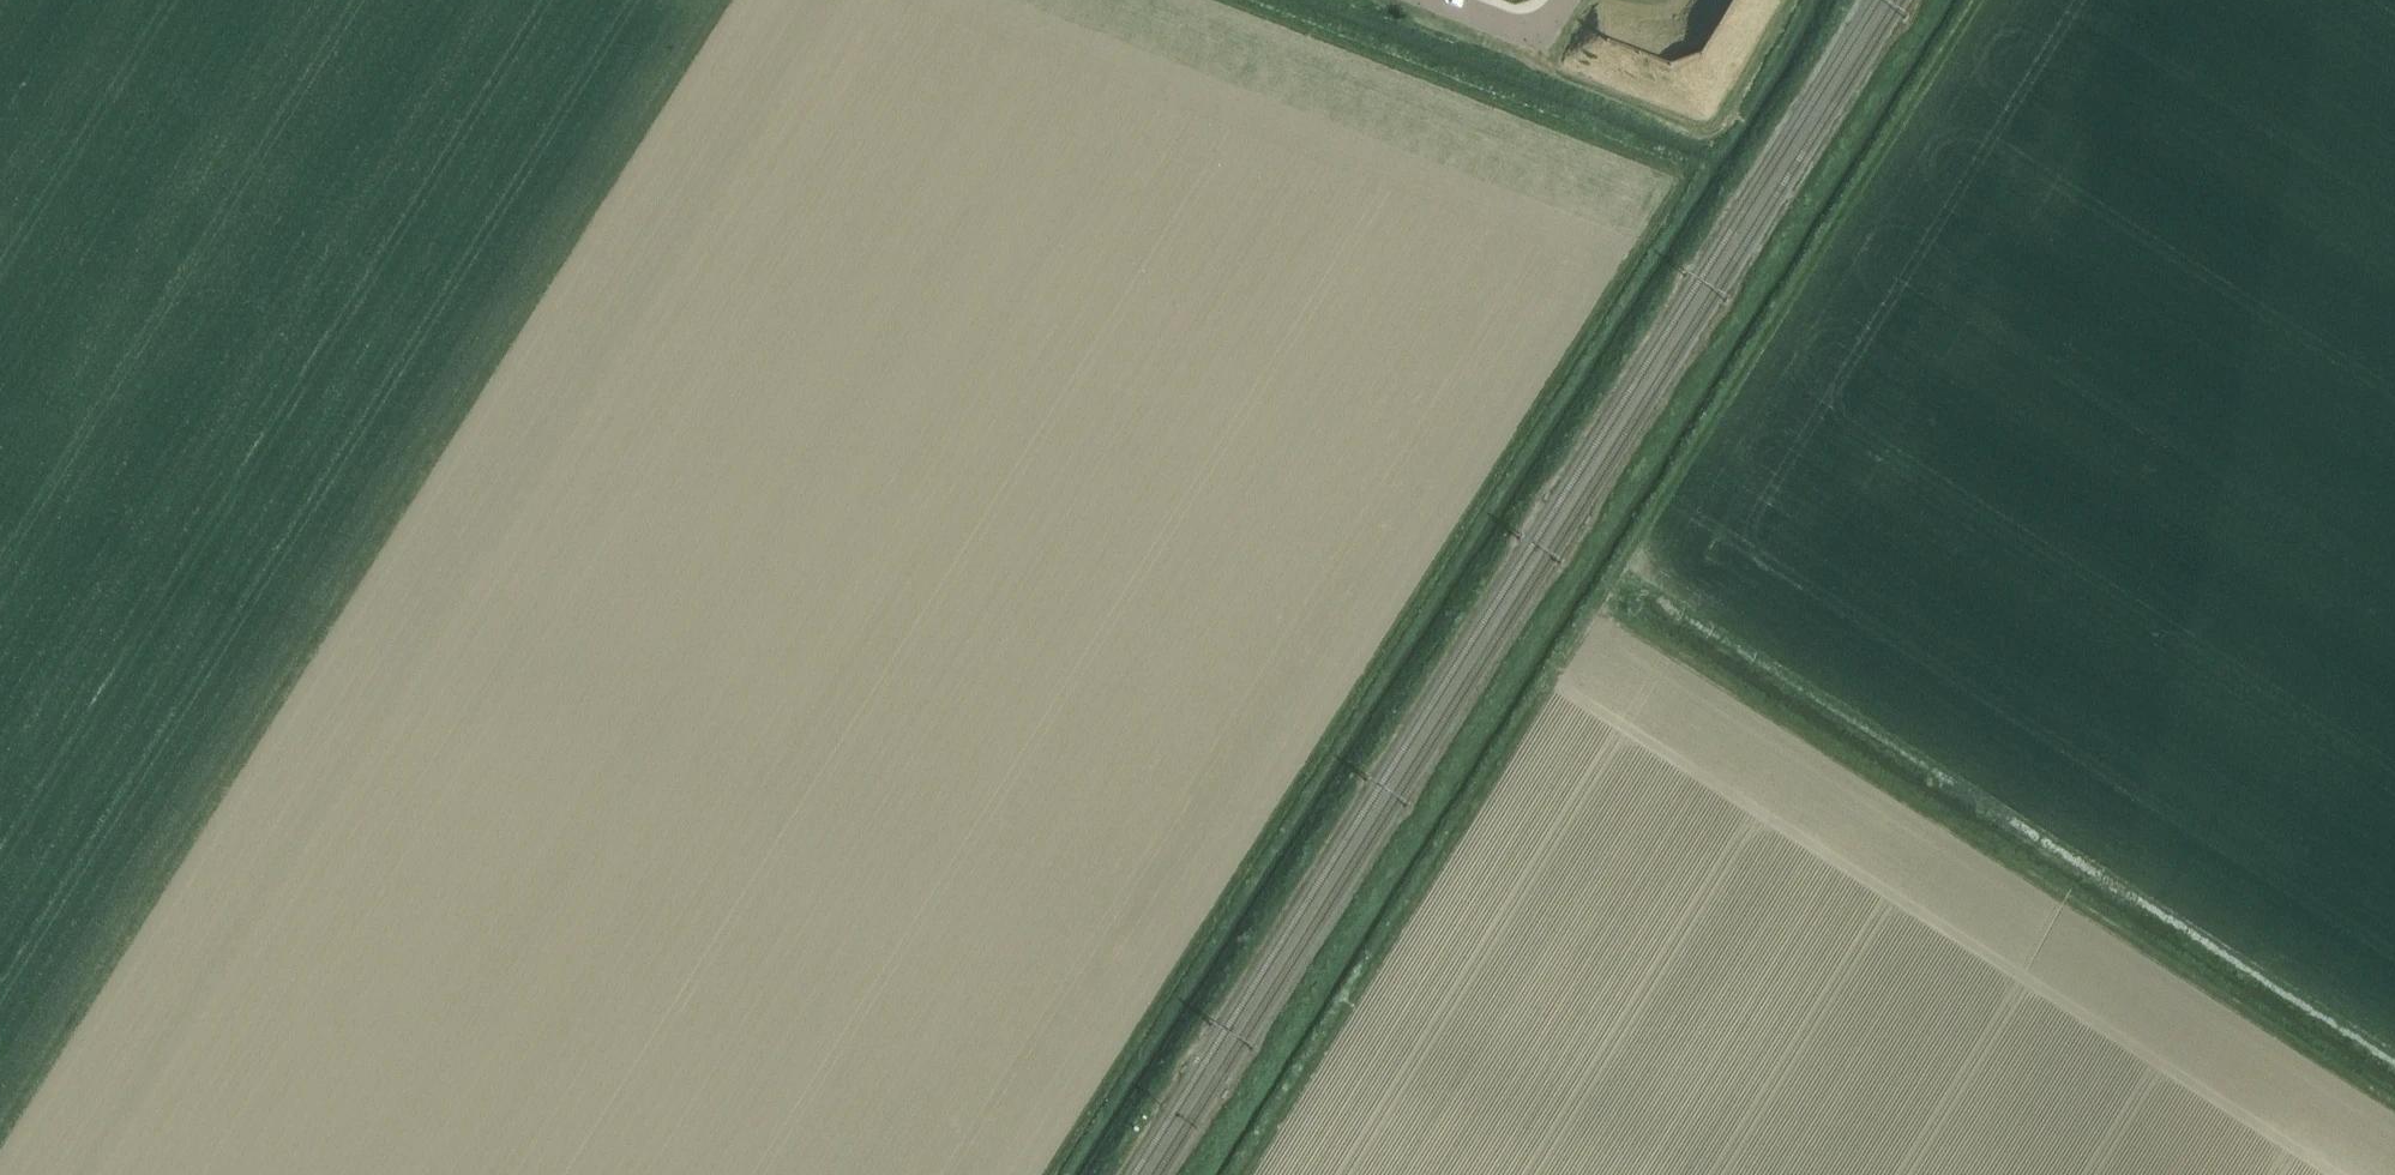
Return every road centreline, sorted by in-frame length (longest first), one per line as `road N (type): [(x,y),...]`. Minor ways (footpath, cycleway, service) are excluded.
road 1 (residential): [(1556,0),(1536,29),(1516,30),(1439,0)]

